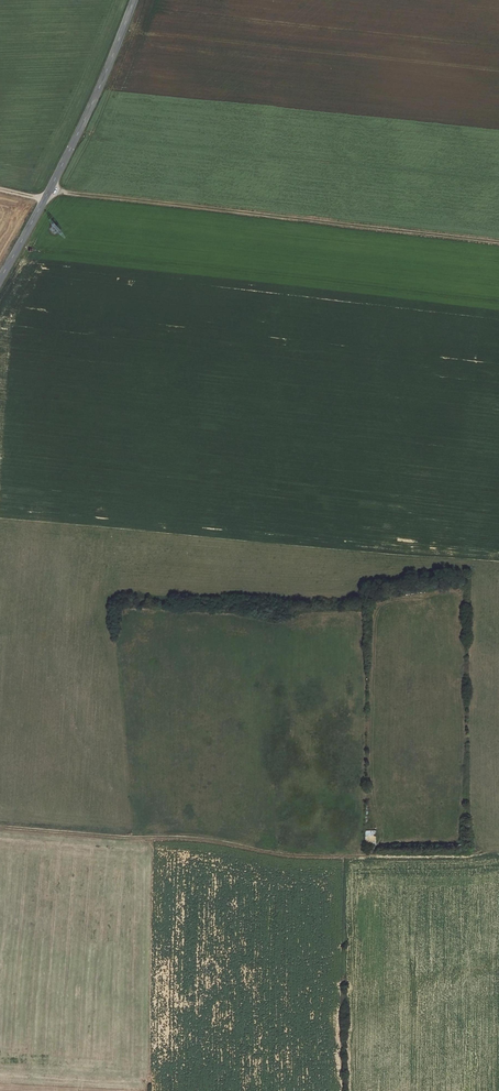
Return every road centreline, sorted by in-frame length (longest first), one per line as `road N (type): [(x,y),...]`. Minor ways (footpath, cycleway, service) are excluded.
road 1 (track): [(0,826),(184,837),(281,855),(498,853)]
road 2 (tertiary): [(134,0),(81,126),(0,279)]

